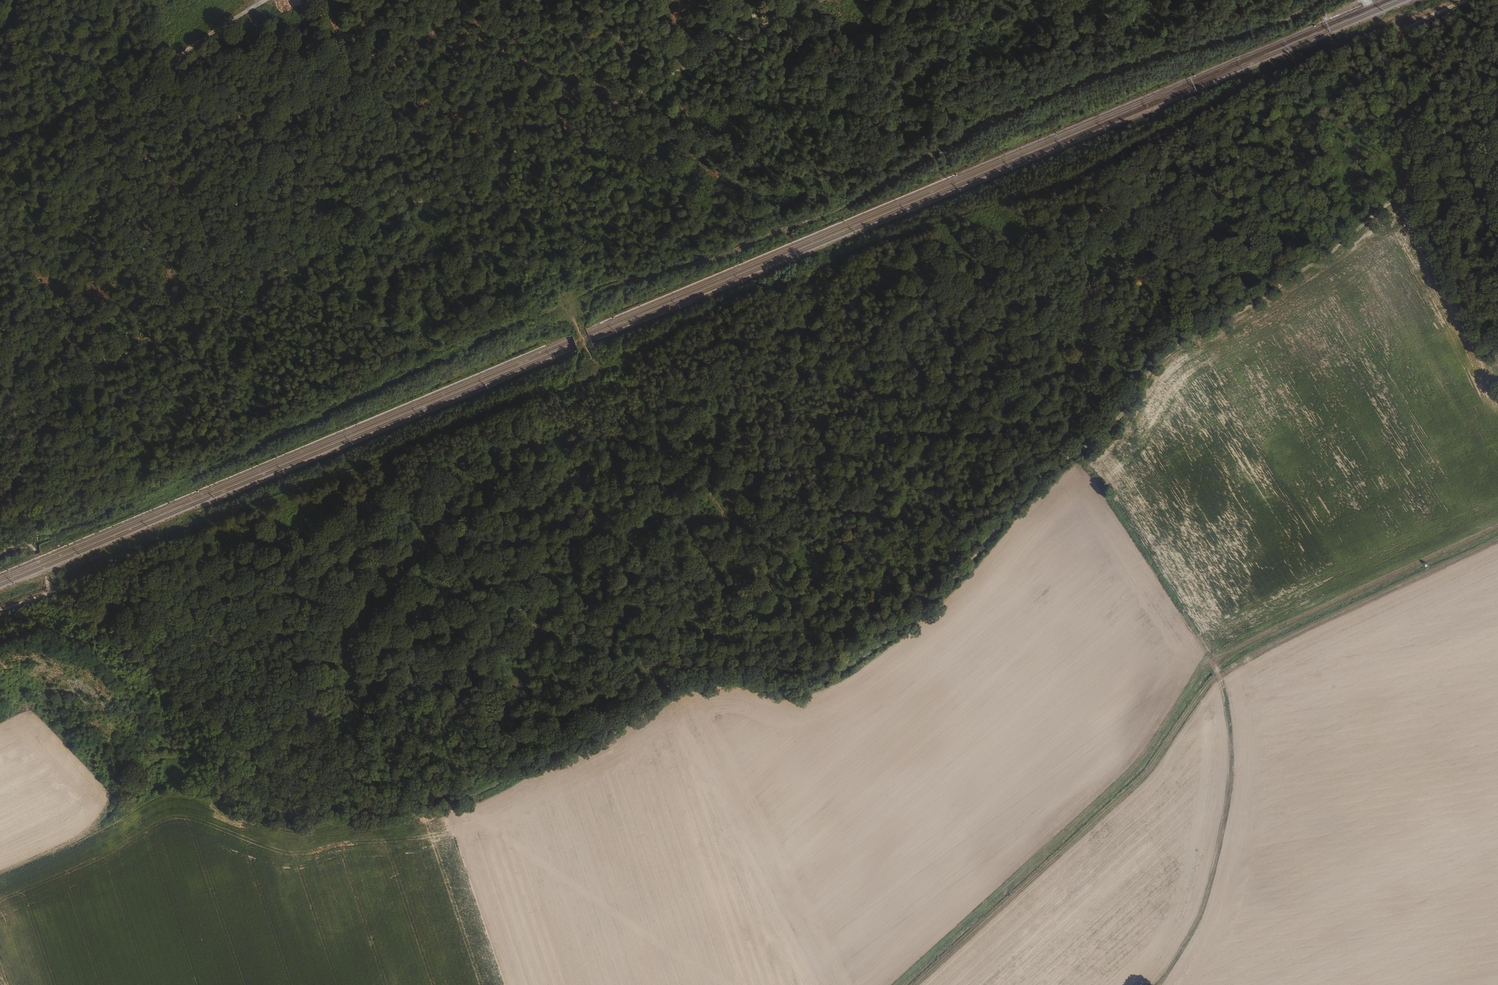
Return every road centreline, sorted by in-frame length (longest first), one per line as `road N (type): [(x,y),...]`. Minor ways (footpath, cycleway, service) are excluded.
road 1 (track): [(1409,26),(1410,188),(1165,354),(1067,442),(980,550),(851,668),(696,678),(478,795),(367,813),(258,800),(208,766),(170,755),(148,763),(85,837),(0,875)]
road 2 (track): [(274,0),(110,501)]
road 3 (track): [(1161,984),(1203,915),(1234,783),(1229,705),(1212,662)]
road 4 (track): [(271,0),(0,180)]
road 5 (track): [(1497,357),(1410,188)]

